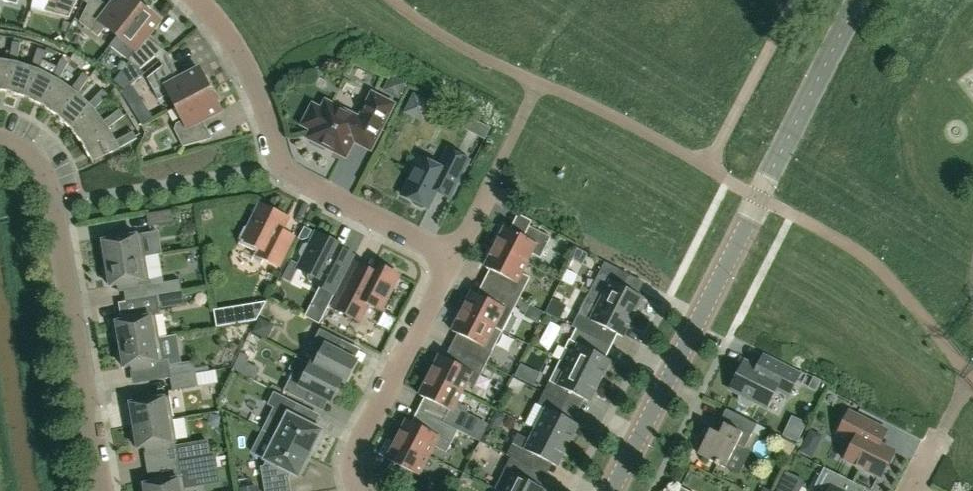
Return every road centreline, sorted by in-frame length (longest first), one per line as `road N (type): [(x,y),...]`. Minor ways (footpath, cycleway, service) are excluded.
road 1 (residential): [(453,256),(281,168),(226,33),(198,0)]
road 2 (residential): [(0,144),(32,155),(48,176),(104,490)]
road 3 (residential): [(612,490),(759,198)]
road 4 (residential): [(362,490),(353,457),(453,256)]
road 5 (unclassified): [(759,198),(859,0)]

